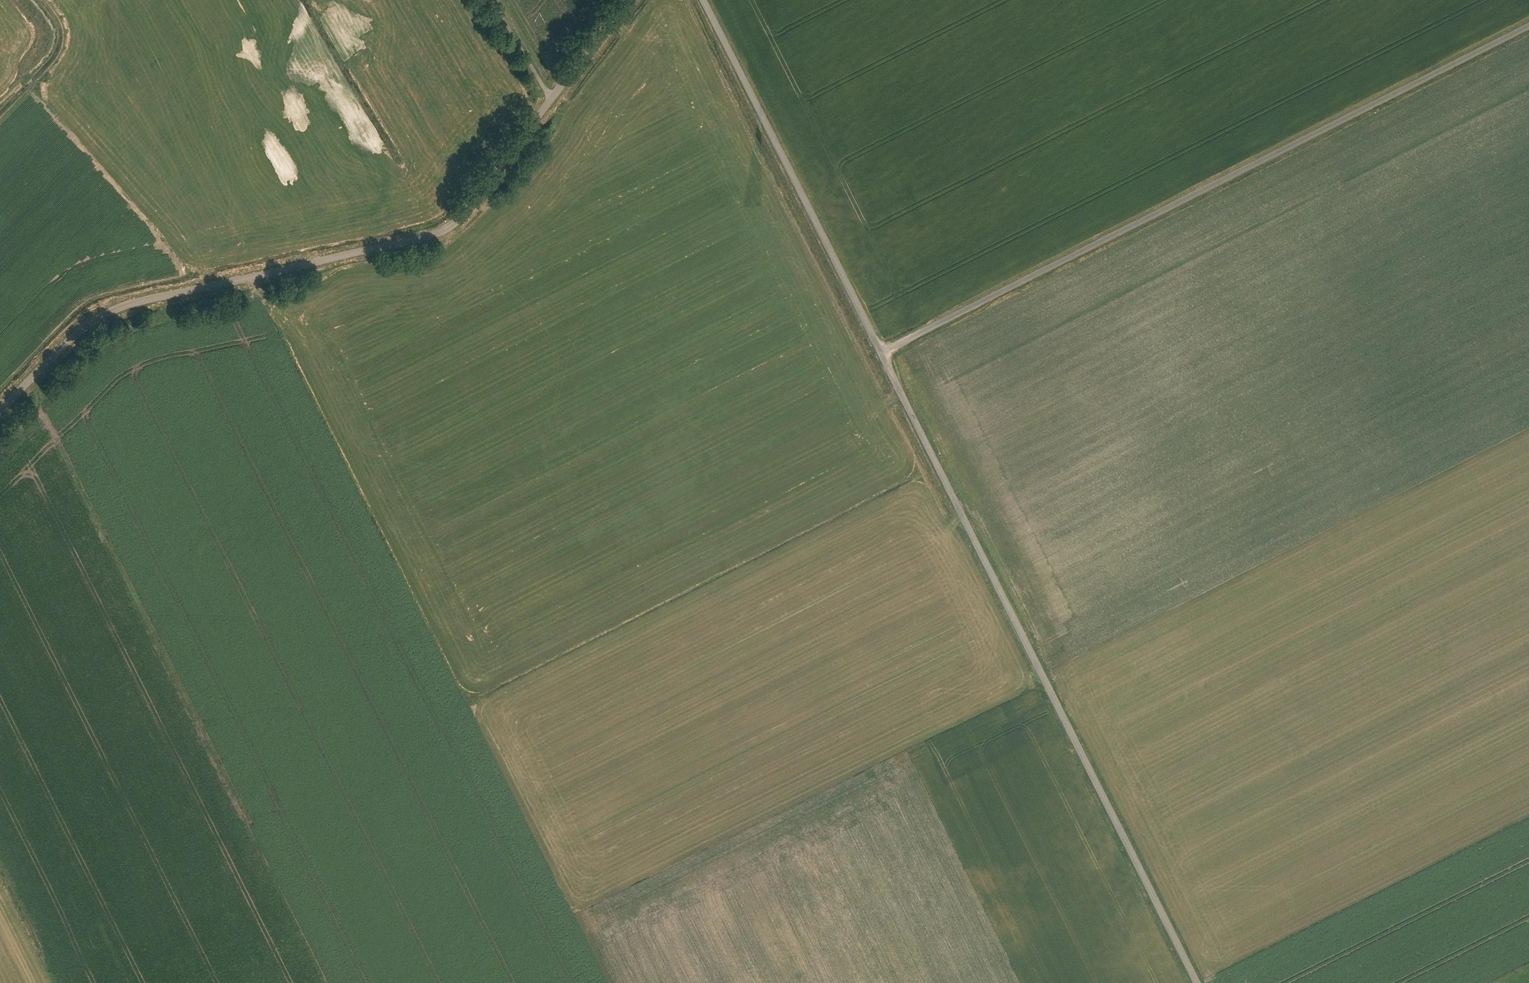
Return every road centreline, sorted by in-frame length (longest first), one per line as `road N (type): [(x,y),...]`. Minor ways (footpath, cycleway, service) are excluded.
road 1 (unclassified): [(627,0),(446,229),(124,306),(67,341),(0,410)]
road 2 (unclassified): [(880,351),(1528,25)]
road 3 (unclassified): [(1198,982),(880,351)]
road 4 (unclassified): [(880,351),(703,0)]

